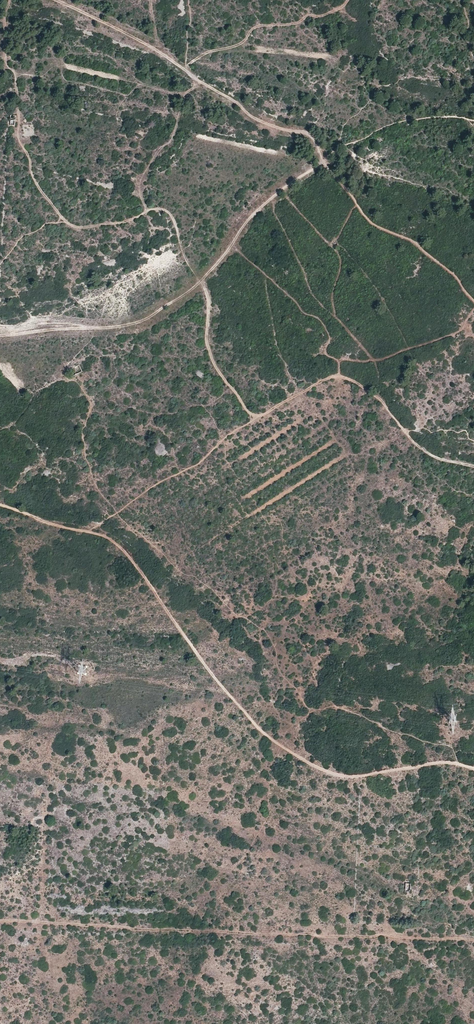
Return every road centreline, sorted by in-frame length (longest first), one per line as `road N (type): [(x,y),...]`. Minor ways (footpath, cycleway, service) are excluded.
road 1 (track): [(0,505),(119,544),(262,732),(311,767),(344,780),(444,762),(473,770)]
road 2 (track): [(54,0),(158,51),(264,124),(309,134),(369,222),(416,244),(473,301)]
road 3 (track): [(473,940),(0,921)]
road 4 (track): [(325,163),(262,207),(218,264),(164,308),(106,328),(36,326),(0,335)]

